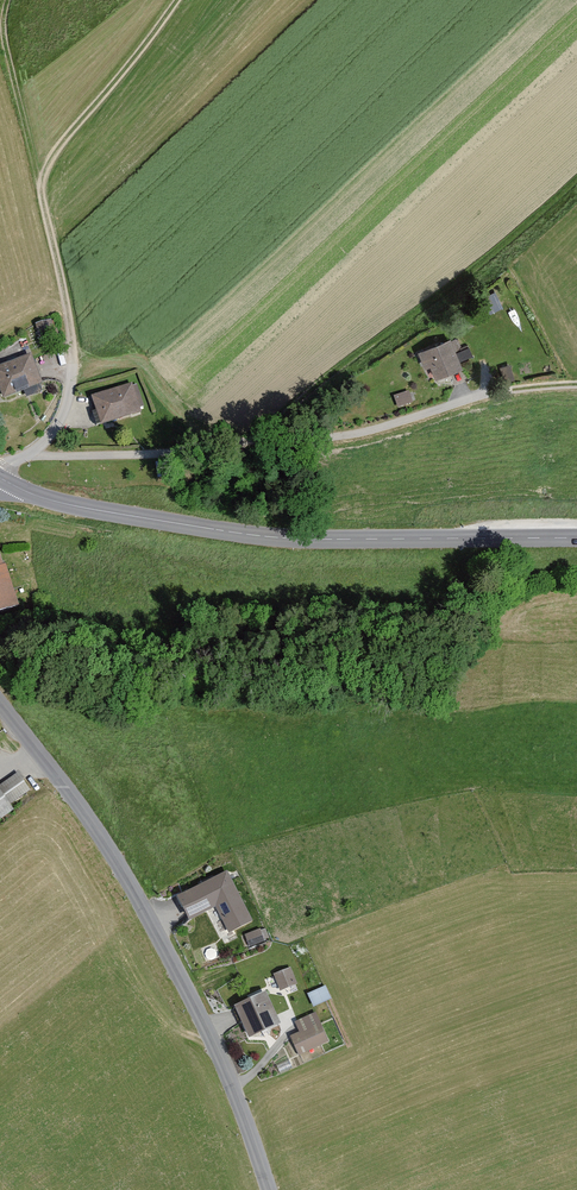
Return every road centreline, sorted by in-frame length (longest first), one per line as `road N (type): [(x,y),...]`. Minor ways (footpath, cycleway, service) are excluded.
road 1 (tertiary): [(576,539),(363,542),(221,531),(87,507),(4,480)]
road 2 (unclassified): [(272,1189),(181,967),(87,818),(0,706)]
road 3 (track): [(31,454),(309,443),(480,398),(576,386)]
road 4 (track): [(0,472),(31,454),(61,420),(72,376),(65,294),(19,153),(6,17),(14,0)]

